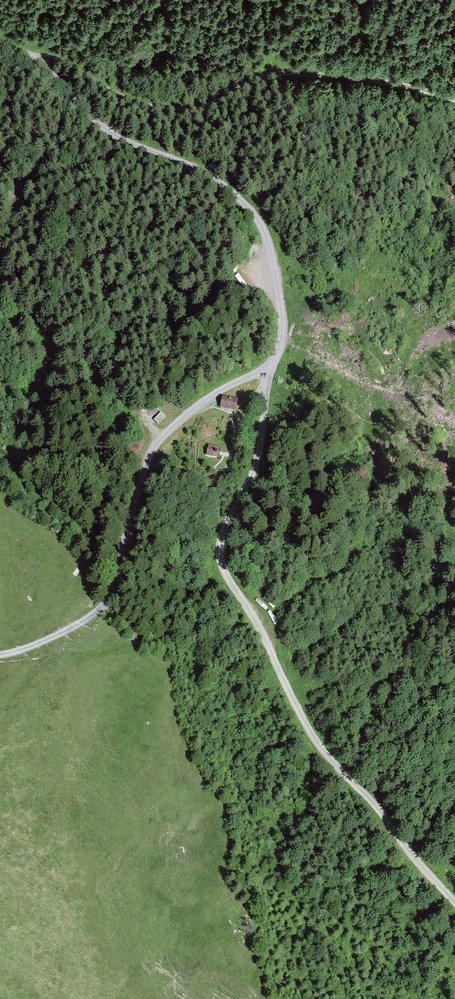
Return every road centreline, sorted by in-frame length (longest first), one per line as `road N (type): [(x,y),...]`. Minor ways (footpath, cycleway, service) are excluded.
road 1 (track): [(263,374),(277,360),(283,331),(264,228),(214,176),(112,136),(32,54),(57,56),(125,98),(185,112),(281,71),(454,99)]
road 2 (track): [(454,902),(326,755),(224,569),(222,535),(264,424),(263,374)]
road 3 (track): [(0,655),(98,611),(156,443),(216,393),(263,374)]

